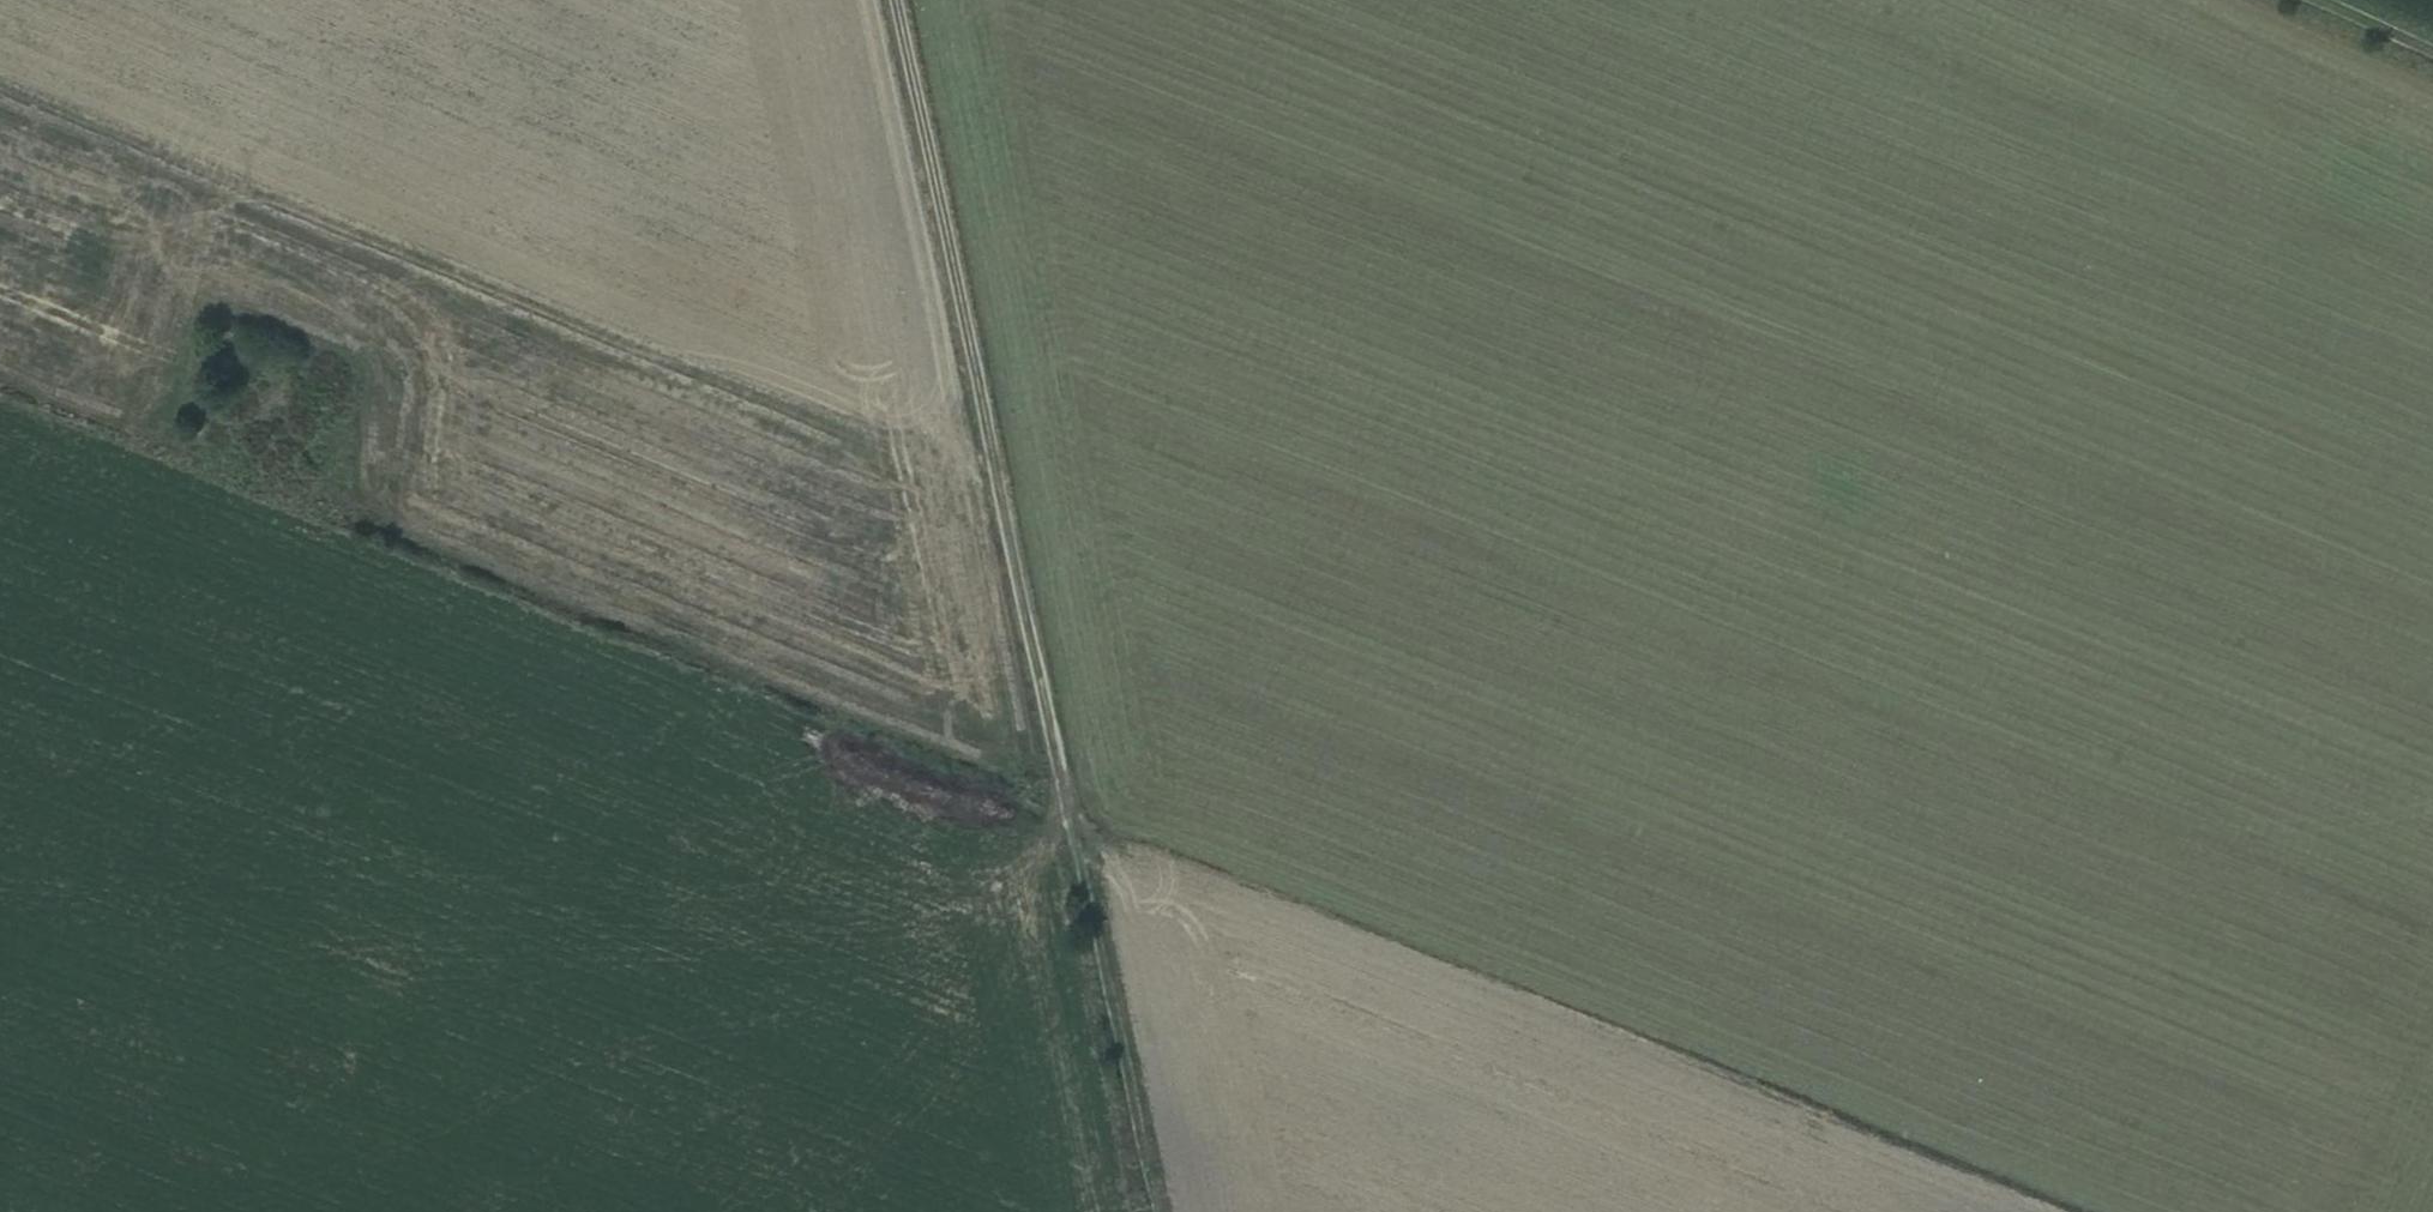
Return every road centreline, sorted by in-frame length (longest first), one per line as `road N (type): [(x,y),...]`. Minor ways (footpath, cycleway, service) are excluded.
road 1 (track): [(891,0),(1140,1211)]
road 2 (track): [(2308,0),(2432,55)]

